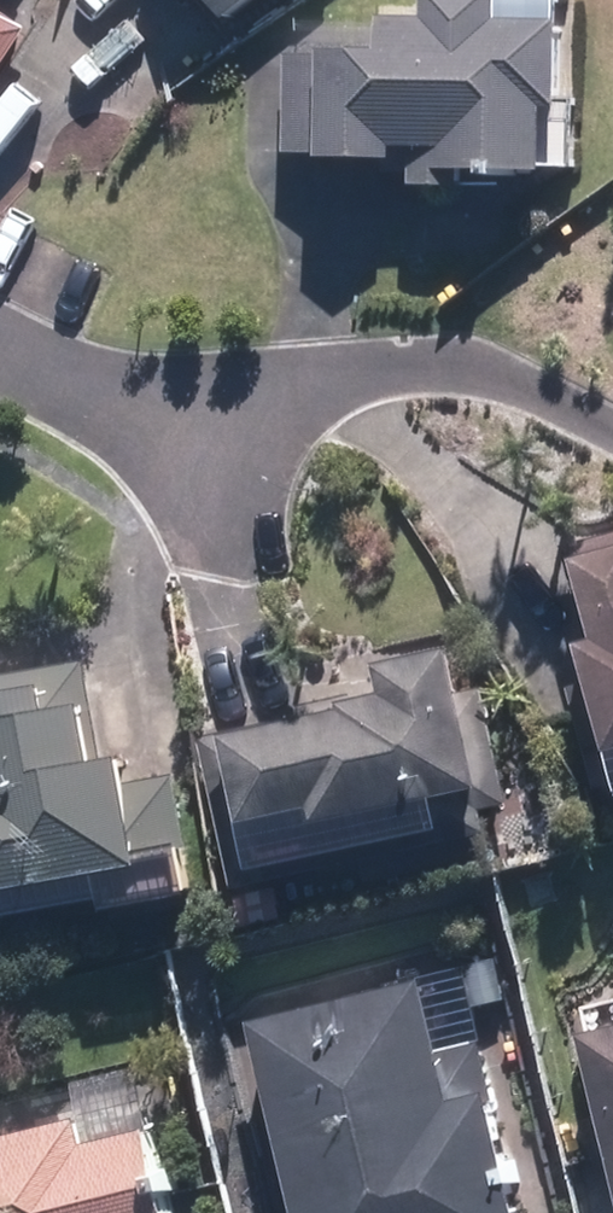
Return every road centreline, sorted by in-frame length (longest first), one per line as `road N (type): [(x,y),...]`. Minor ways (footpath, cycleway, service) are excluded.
road 1 (residential): [(612,434),(493,373),(436,364),(363,367),(161,411)]
road 2 (residential): [(234,577),(185,444),(161,411)]
road 3 (residential): [(161,411),(131,411),(0,355)]

